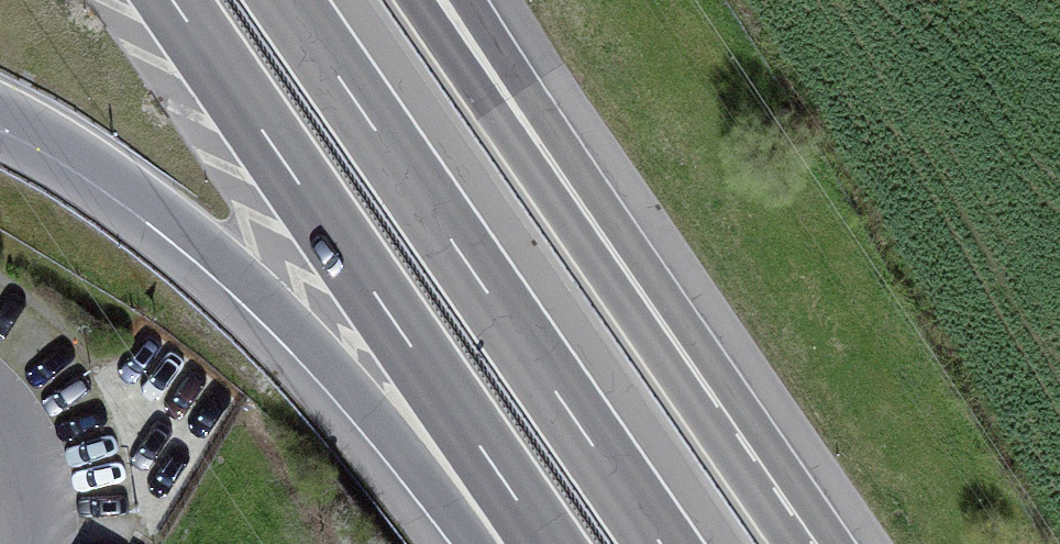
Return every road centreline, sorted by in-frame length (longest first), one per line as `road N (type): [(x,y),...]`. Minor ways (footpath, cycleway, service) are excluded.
road 1 (motorway): [(0,107),(142,192),(239,271),(490,543)]
road 2 (motorway): [(172,0),(547,543)]
road 3 (motorway): [(663,543),(289,0)]
road 4 (motorway): [(723,441),(419,0)]
road 5 (motorway): [(723,441),(712,363),(471,0)]
road 6 (motorway): [(794,543),(723,441)]

